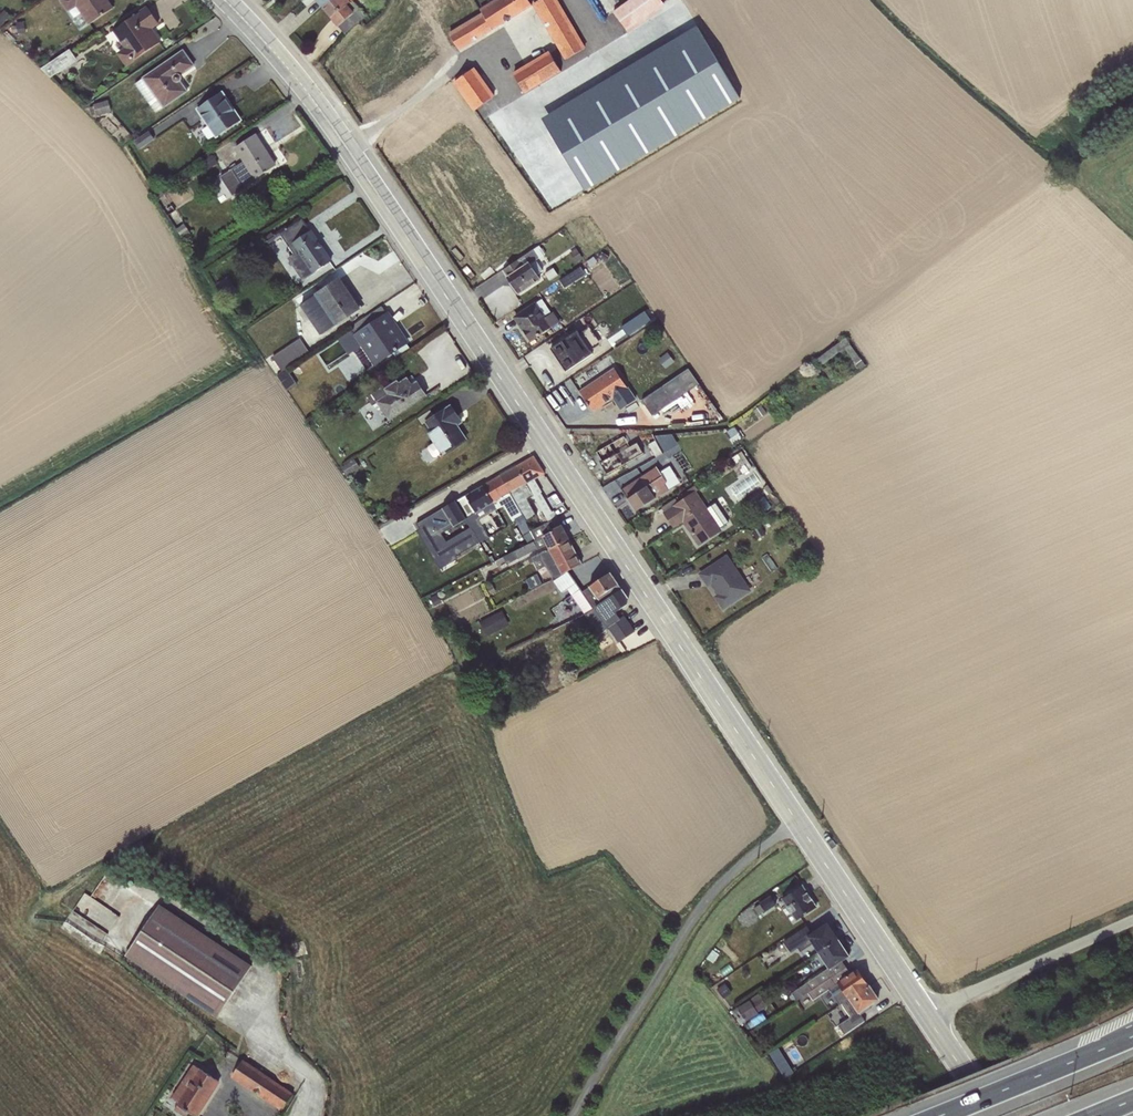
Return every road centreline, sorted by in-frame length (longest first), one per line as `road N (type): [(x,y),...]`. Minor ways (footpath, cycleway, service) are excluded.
road 1 (secondary): [(924,1012),(319,109),(225,0)]
road 2 (unclassified): [(924,1012),(1132,922)]
road 3 (motorway): [(1132,1035),(939,1115)]
road 4 (secondary): [(996,1115),(924,1012)]

